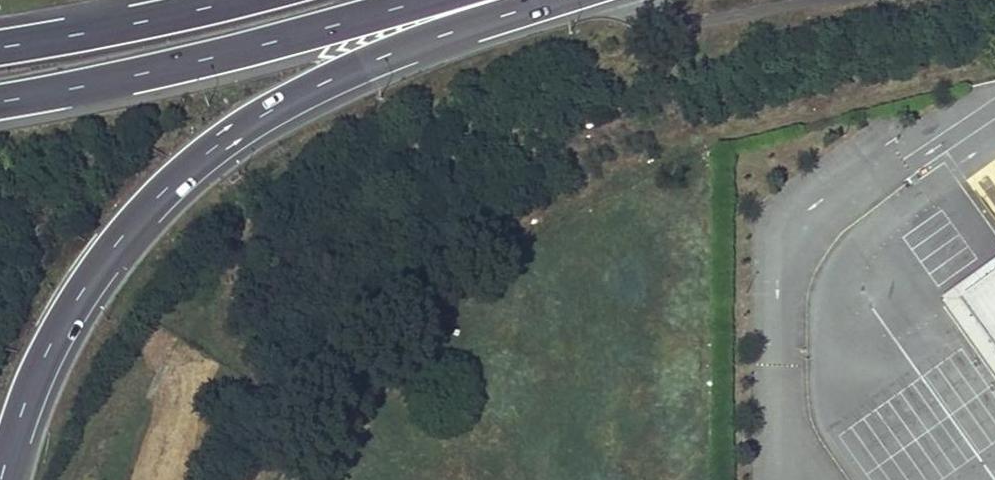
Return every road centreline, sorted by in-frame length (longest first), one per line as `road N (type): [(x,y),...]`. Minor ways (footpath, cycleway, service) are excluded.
road 1 (motorway): [(1,479),(21,408),(92,266),(182,167),(255,111),(342,66),(553,0)]
road 2 (motorway): [(0,101),(106,81),(412,0)]
road 3 (motorway): [(231,0),(0,47)]

